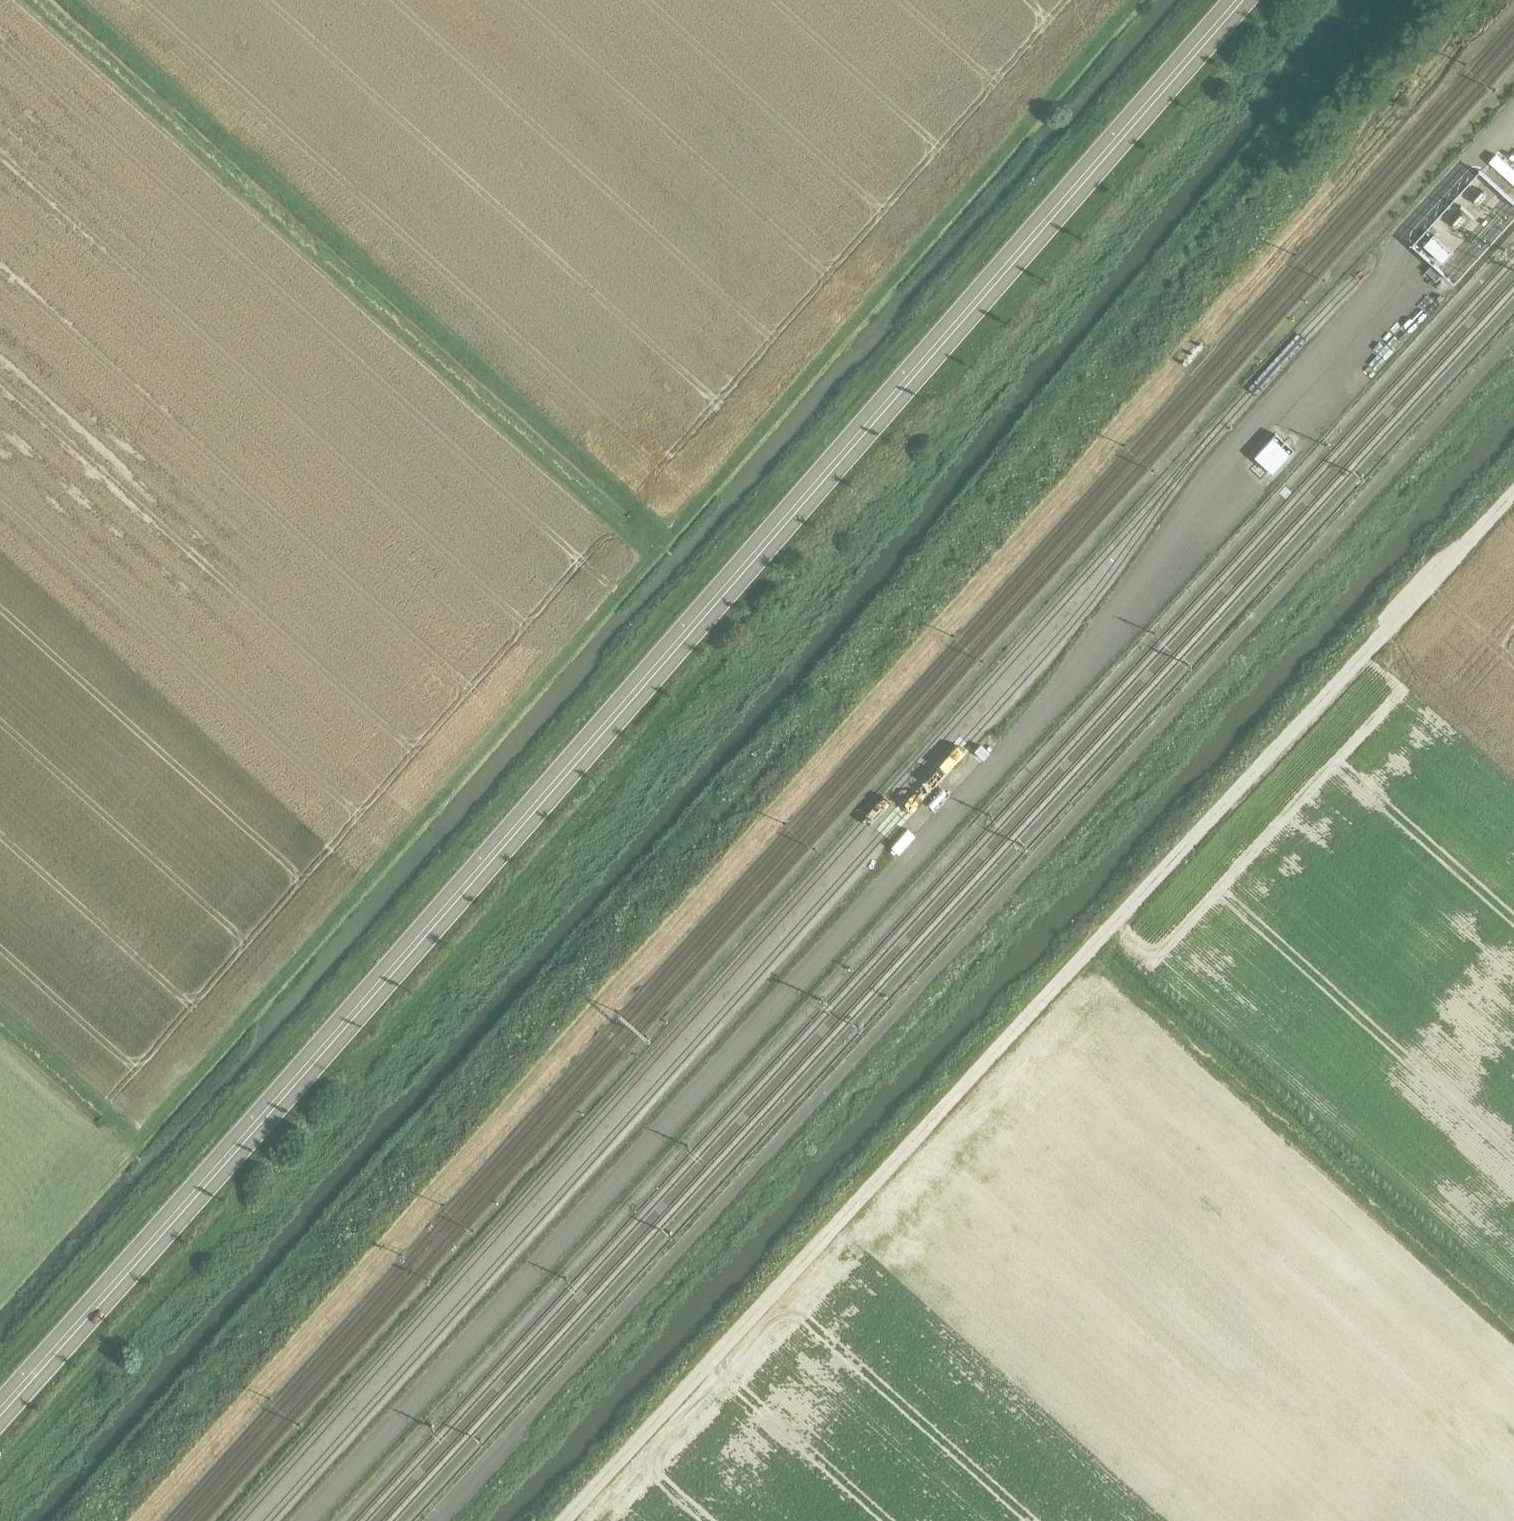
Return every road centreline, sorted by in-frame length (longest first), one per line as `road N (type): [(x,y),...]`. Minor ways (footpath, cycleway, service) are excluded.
road 1 (track): [(1468,0),(1393,87),(1344,167),(134,1520)]
road 2 (secondary): [(0,1411),(1237,0)]
road 3 (track): [(564,1520),(1513,494)]

